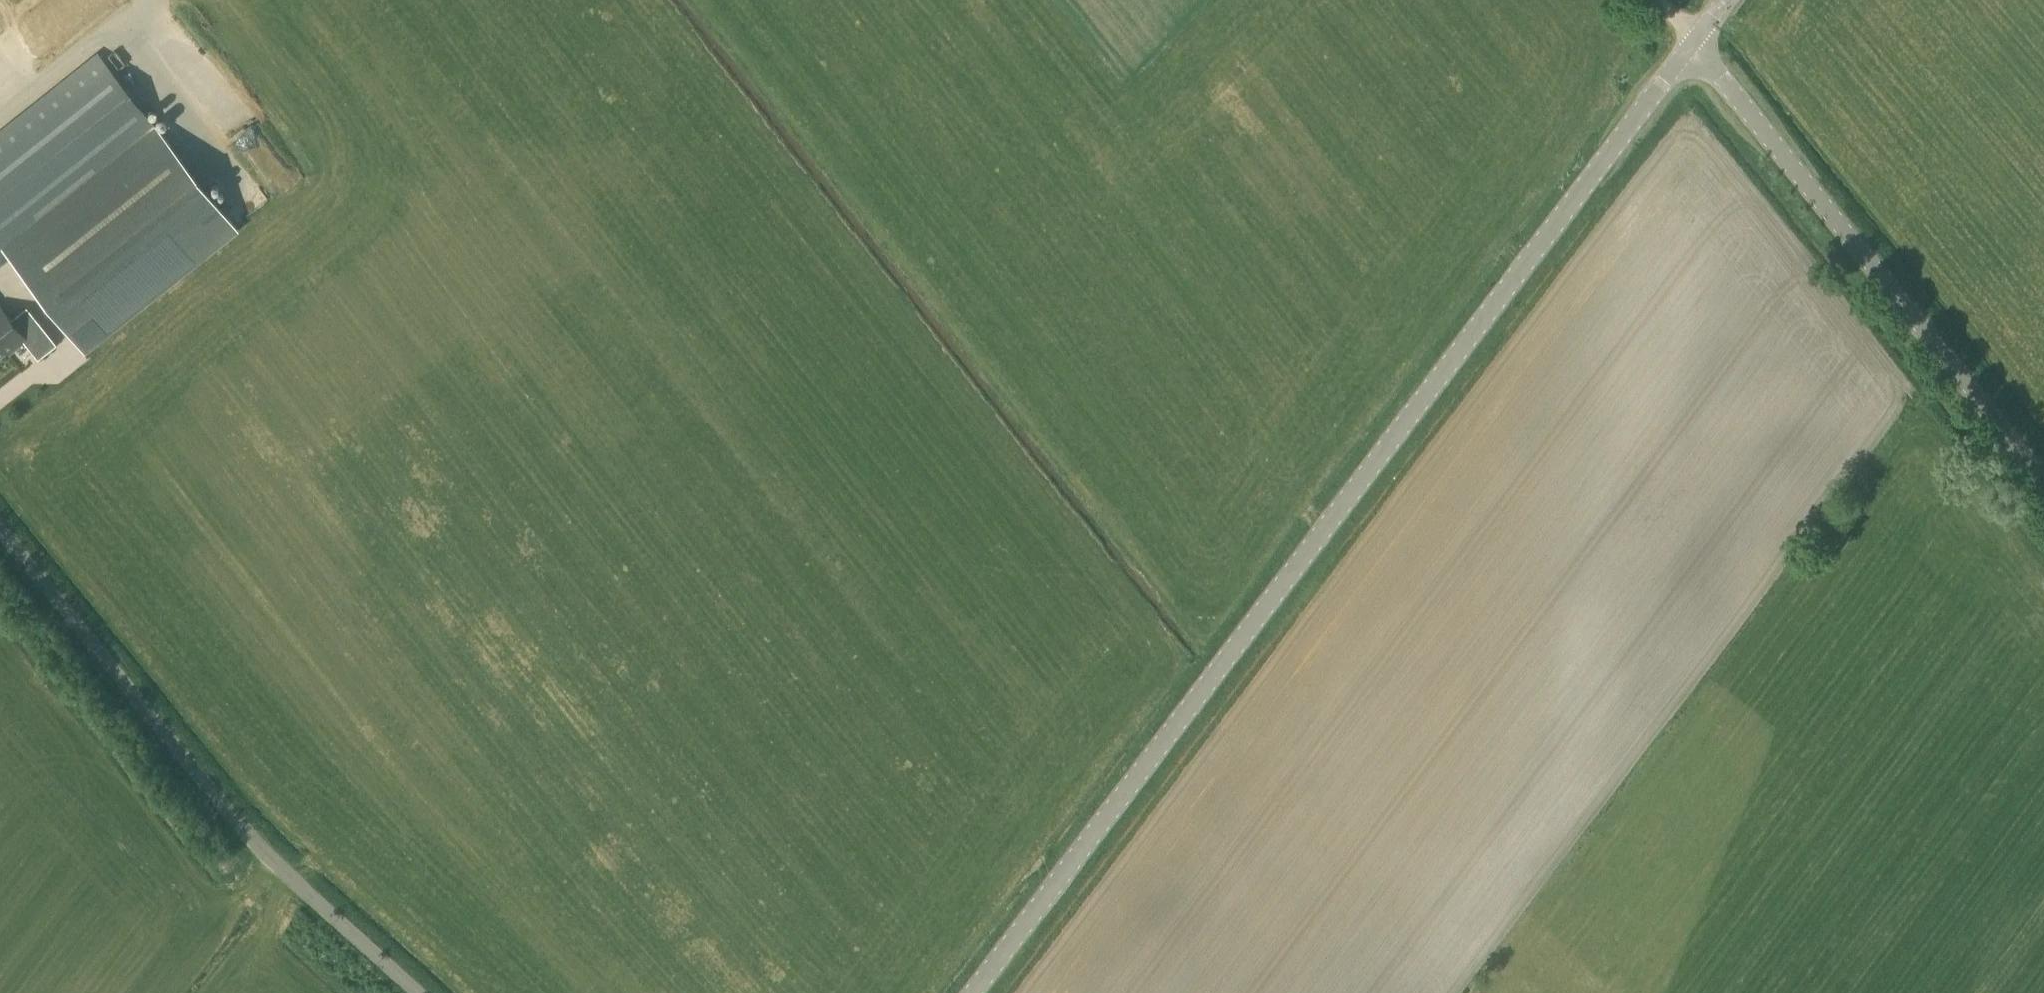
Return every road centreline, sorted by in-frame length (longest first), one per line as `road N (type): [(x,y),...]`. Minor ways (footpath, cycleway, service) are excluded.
road 1 (unclassified): [(972,992),(1699,41)]
road 2 (unclassified): [(409,992),(300,897),(0,531)]
road 3 (unclassified): [(2043,475),(1699,41)]

